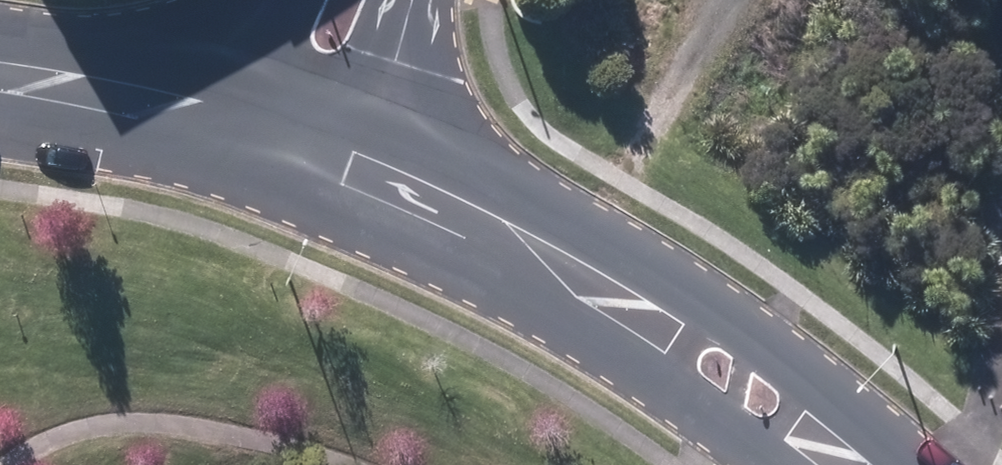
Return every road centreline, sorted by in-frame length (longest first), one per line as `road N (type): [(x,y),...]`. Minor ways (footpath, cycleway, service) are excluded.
road 1 (secondary): [(345,162),(570,278),(737,380),(851,464)]
road 2 (track): [(570,278),(731,0)]
road 3 (secondary): [(0,80),(231,127)]
road 4 (tertiary): [(412,0),(345,162)]
road 5 (tertiary): [(231,127),(291,0)]

